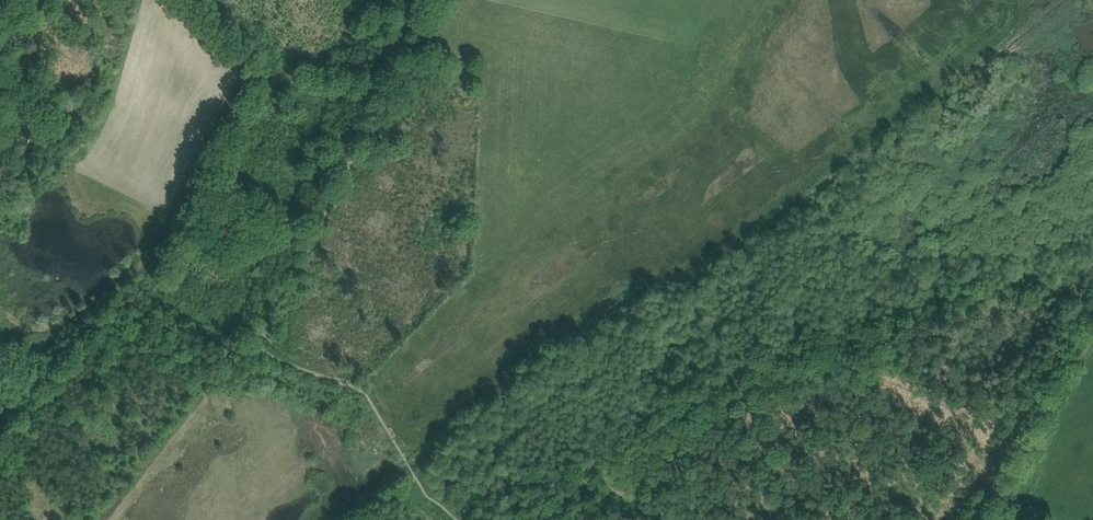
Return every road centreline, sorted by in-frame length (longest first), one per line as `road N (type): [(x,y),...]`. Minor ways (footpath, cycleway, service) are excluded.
road 1 (track): [(439,0),(256,338),(283,364),(342,382)]

